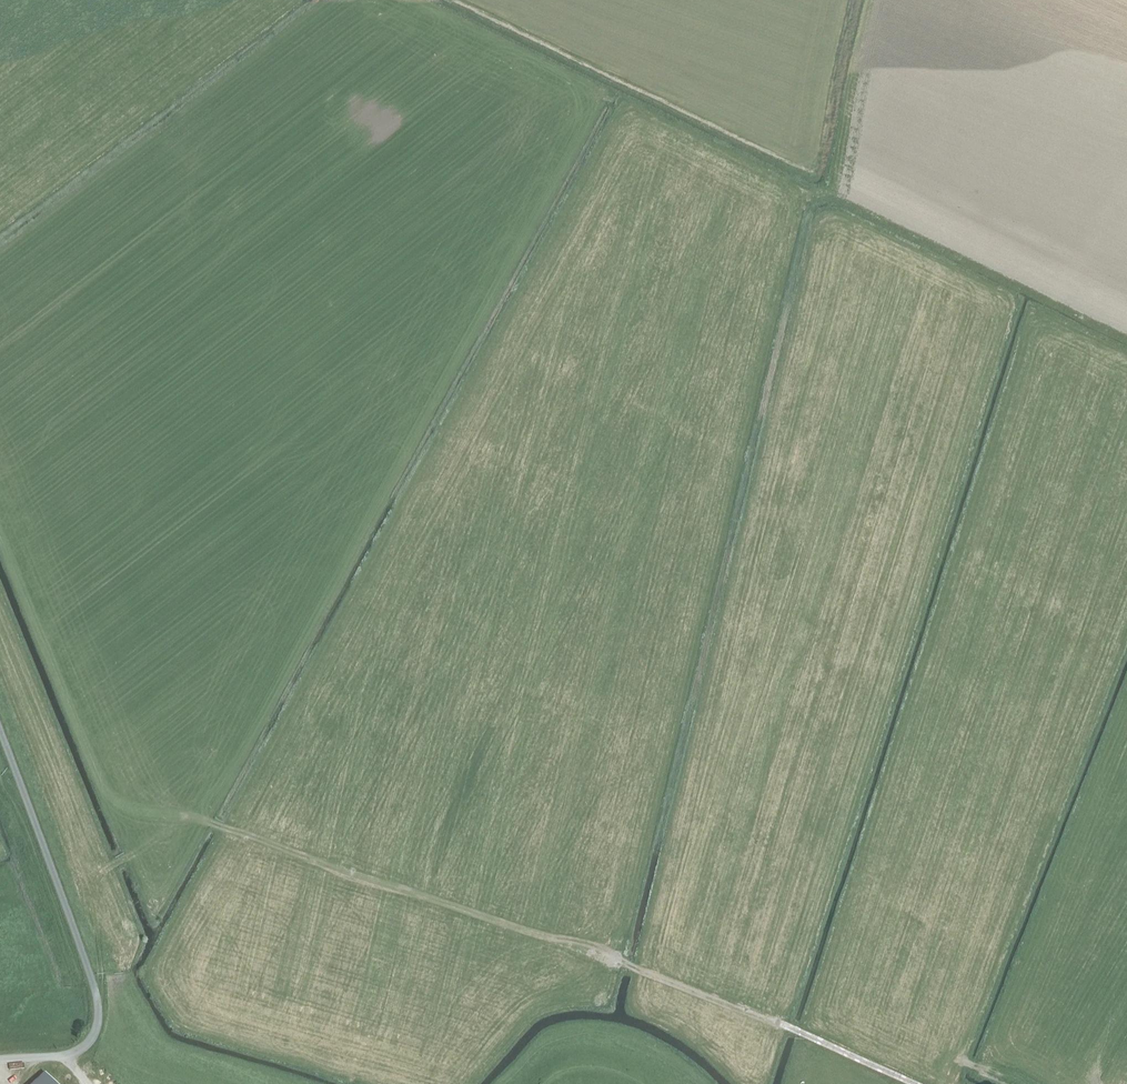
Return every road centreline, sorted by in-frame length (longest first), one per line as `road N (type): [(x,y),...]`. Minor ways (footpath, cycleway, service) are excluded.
road 1 (unclassified): [(0,1059),(76,1051),(93,1036),(98,1011),(0,731)]
road 2 (track): [(915,1083),(776,1021)]

